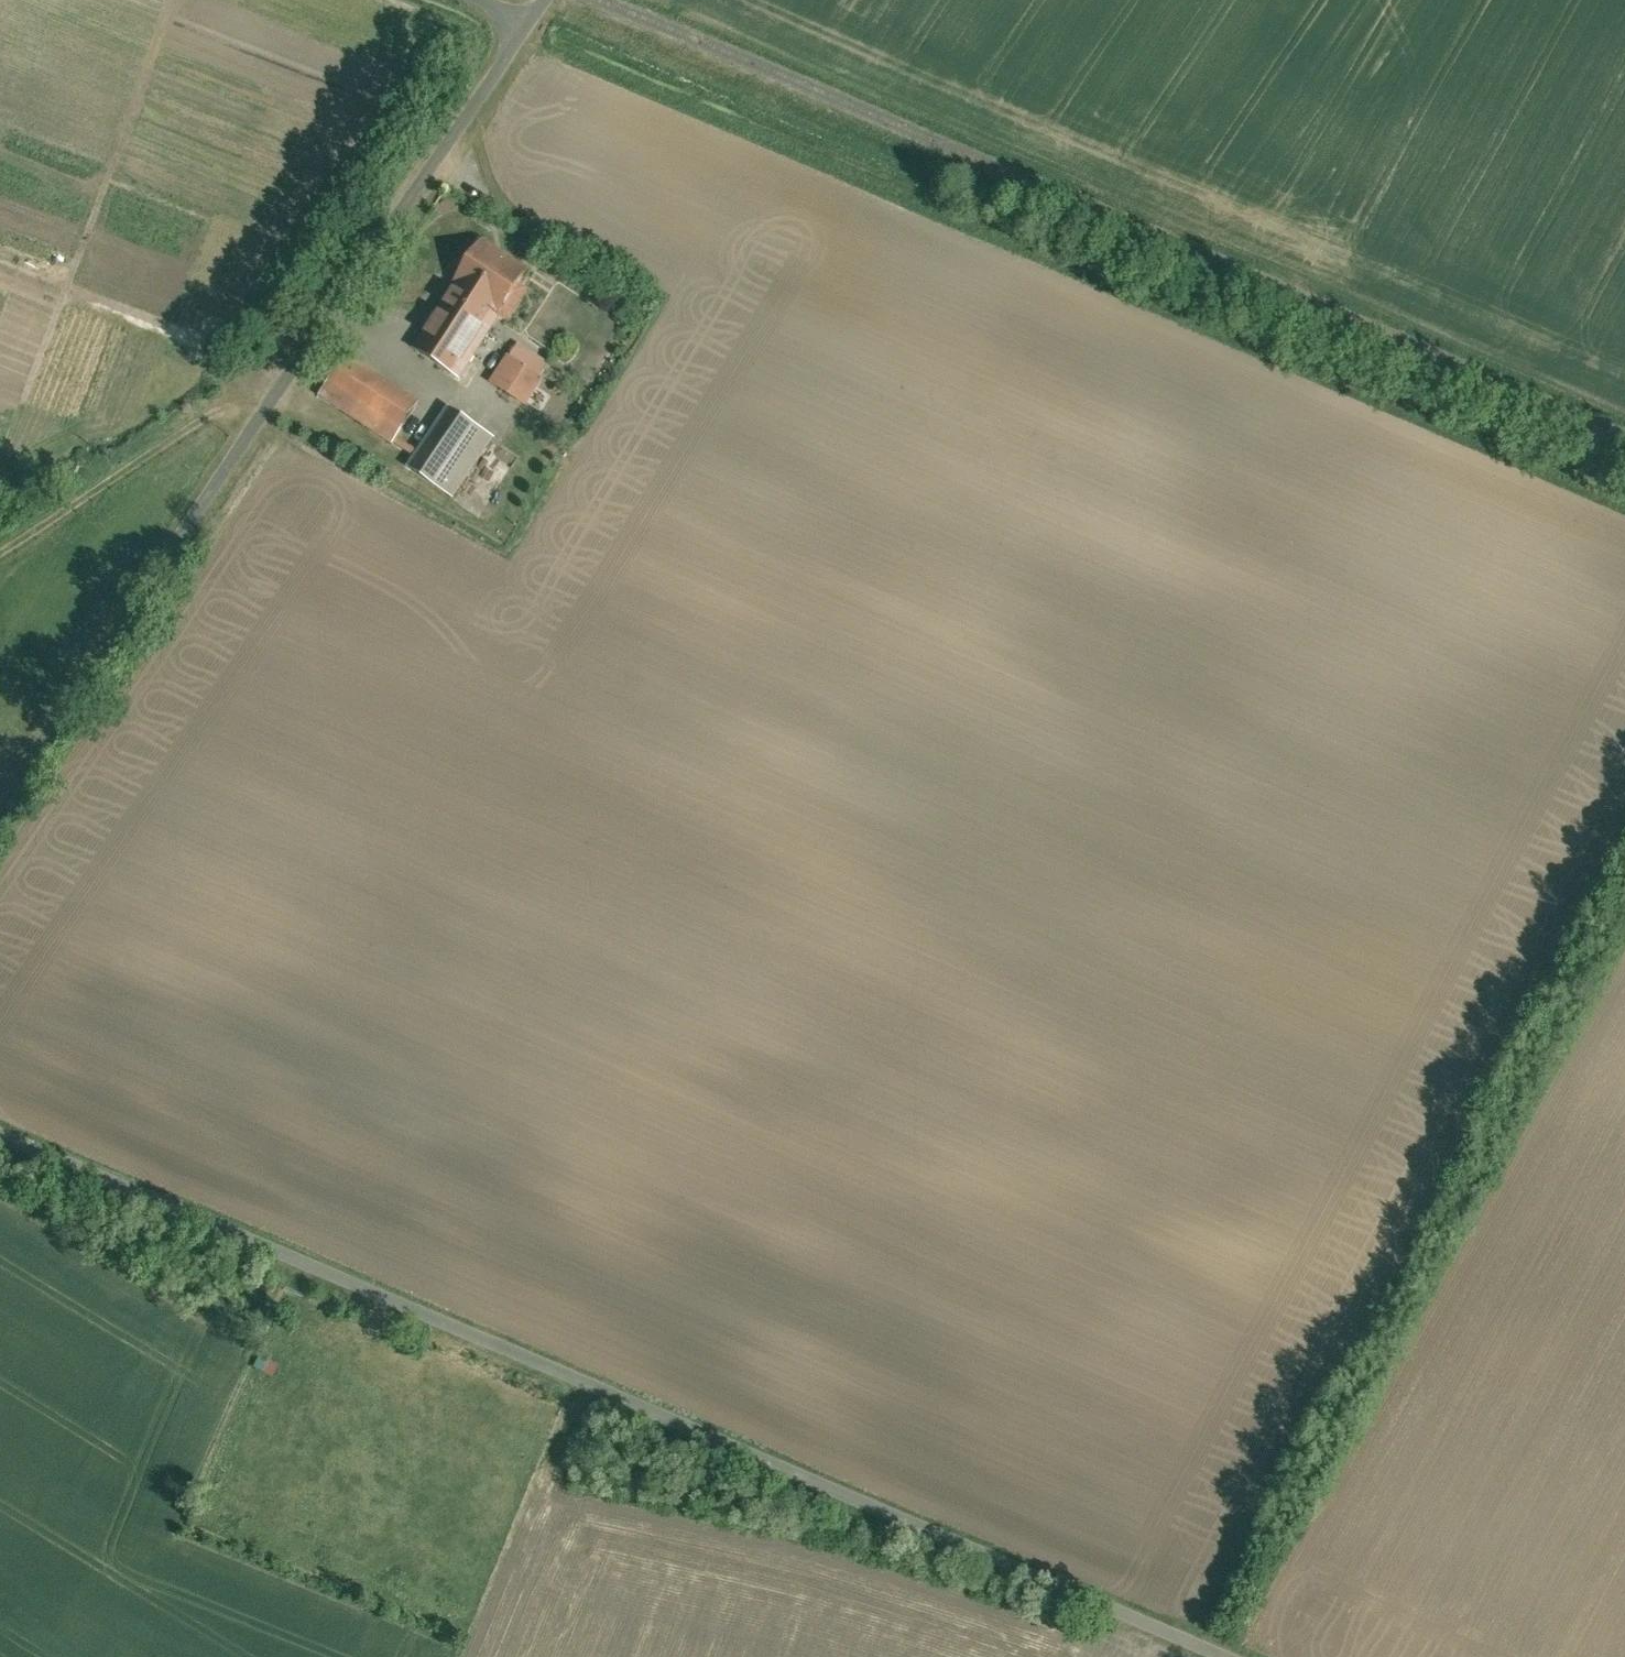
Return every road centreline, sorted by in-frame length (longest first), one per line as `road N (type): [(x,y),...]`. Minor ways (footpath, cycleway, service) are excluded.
road 1 (unclassified): [(1272,1656),(0,1113)]
road 2 (unclassified): [(527,16),(0,807)]

